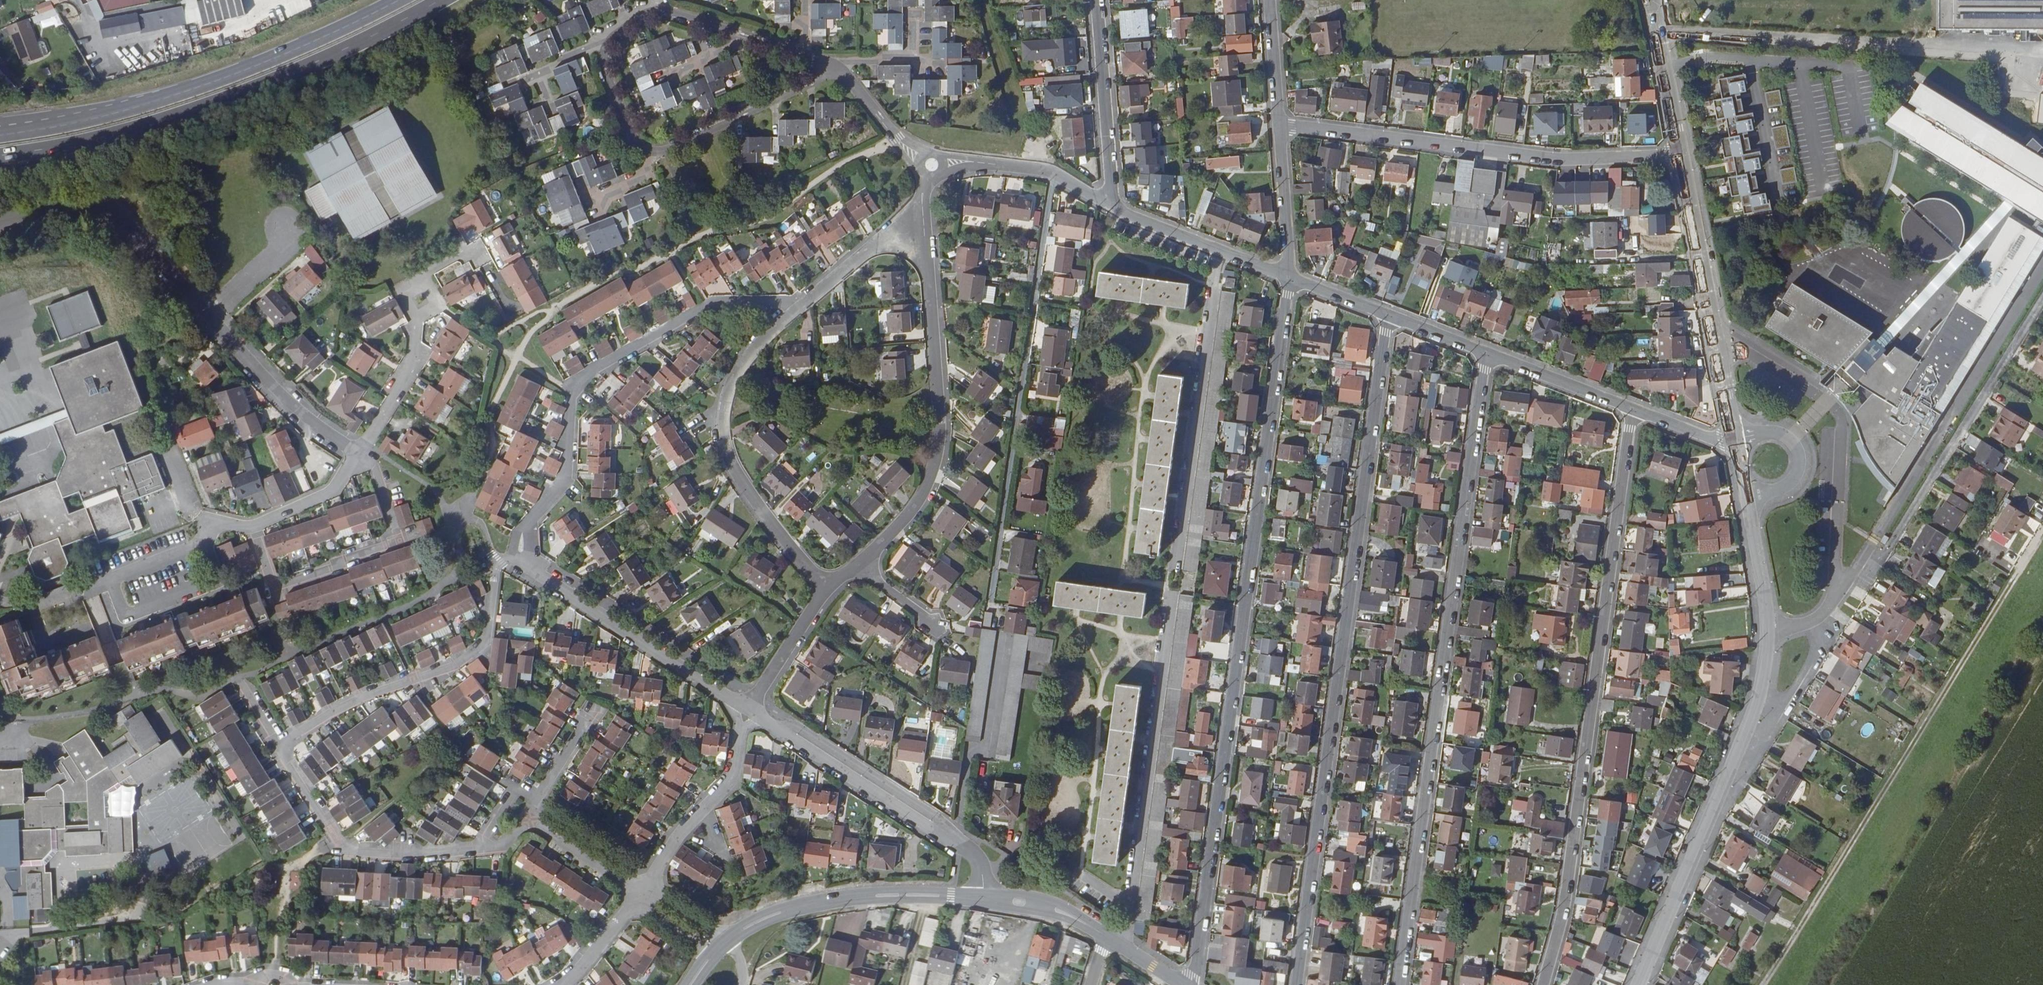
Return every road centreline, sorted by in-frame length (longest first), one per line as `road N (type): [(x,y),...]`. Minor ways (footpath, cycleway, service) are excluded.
road 1 (unclassified): [(1290,280),(1191,984)]
road 2 (unclassified): [(1125,948),(1220,254)]
road 3 (unclassified): [(1294,984),(1389,315)]
road 4 (unclassified): [(1400,984),(1486,354)]
road 5 (unclassified): [(1542,984),(1563,912),(1630,408)]
road 6 (unclassified): [(1735,439),(1765,630),(1761,675),(1637,984)]
road 7 (trunk): [(0,156),(121,133),(204,106),(441,0)]
road 8 (trunk): [(393,0),(179,93),(0,135)]
road 9 (residential): [(1680,153),(1562,158),(1278,125)]
road 10 (residential): [(525,526),(569,477),(574,391),(596,368),(711,304),(799,304)]
road 11 (unclassified): [(861,564),(921,494),(936,458),(923,224)]
road 12 (unclassified): [(99,201),(282,397),(356,452)]
road 13 (residential): [(825,585),(747,492),(723,435),(735,374),(799,304)]
road 14 (residential): [(607,39),(603,57),(631,138),(653,151),(835,68)]
road 15 (residential): [(279,748),(344,706),(478,650),(494,578),(511,554)]
road 16 (residential): [(986,900),(981,870),(956,840),(749,710)]
road 17 (residential): [(525,821),(501,843),(476,851),(365,854),(332,836),(279,748)]
road 18 (residential): [(1680,153),(1735,439)]
road 19 (residential): [(356,452),(373,461),(392,524),(383,543),(285,582),(265,568),(252,527)]
road 20 (secondary): [(727,937),(775,912),(830,899),(986,900)]
road 21 (residential): [(749,710),(527,563)]
road 22 (residential): [(482,247),(420,280),(408,377),(356,452)]
road 23 (residential): [(835,68),(663,11),(607,39)]
road 24 (unclassified): [(1112,208),(1093,0)]
road 25 (unclassified): [(749,710),(729,784),(683,834),(652,885)]
road 26 (unclassified): [(932,165),(966,161),(1054,175),(1112,208)]
road 27 (residential): [(198,542),(212,581),(124,616),(109,576)]
road 28 (residential): [(1651,0),(1680,153)]
road 29 (residential): [(1278,125),(1290,280)]
road 30 (unclassified): [(1486,354),(1630,408)]
road 31 (residential): [(799,304),(871,246),(923,224)]
road 32 (unclassified): [(749,710),(825,585)]
road 33 (residential): [(645,896),(525,821)]
road 34 (residential): [(932,165),(896,139),(835,68)]
road 35 (residential): [(356,452),(324,496),(252,527)]
road 36 (residential): [(525,821),(593,715)]
road 37 (residential): [(1269,0),(1278,125)]
road 38 (secondary): [(986,900),(1046,908),(1104,936)]

